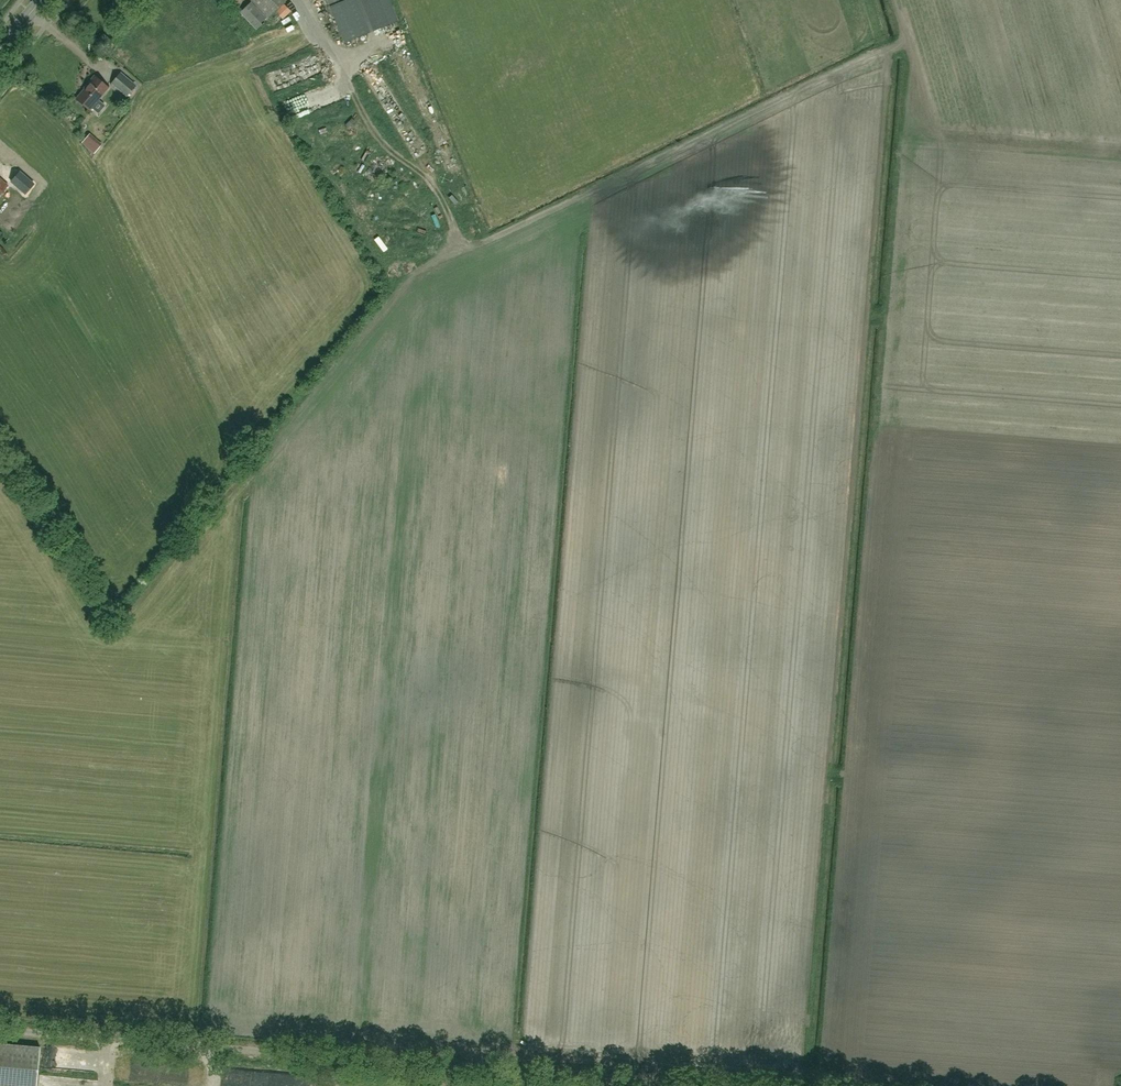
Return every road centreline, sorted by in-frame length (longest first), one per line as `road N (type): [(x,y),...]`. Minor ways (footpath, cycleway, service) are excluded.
road 1 (unclassified): [(463,1064),(0,1025)]

